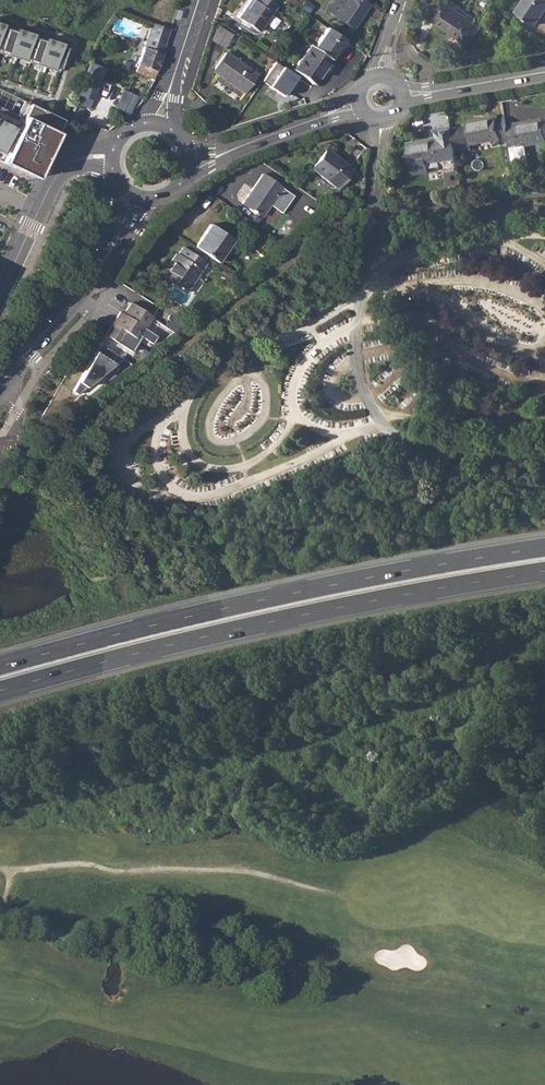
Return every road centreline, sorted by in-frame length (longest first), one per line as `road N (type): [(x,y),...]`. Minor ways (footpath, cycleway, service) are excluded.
road 1 (motorway): [(0,691),(310,614),(544,571)]
road 2 (motorway): [(544,548),(260,600),(0,666)]
road 3 (secondary): [(0,385),(95,277)]
road 4 (secondary): [(404,98),(541,74)]
road 5 (secondary): [(228,150),(359,106)]

